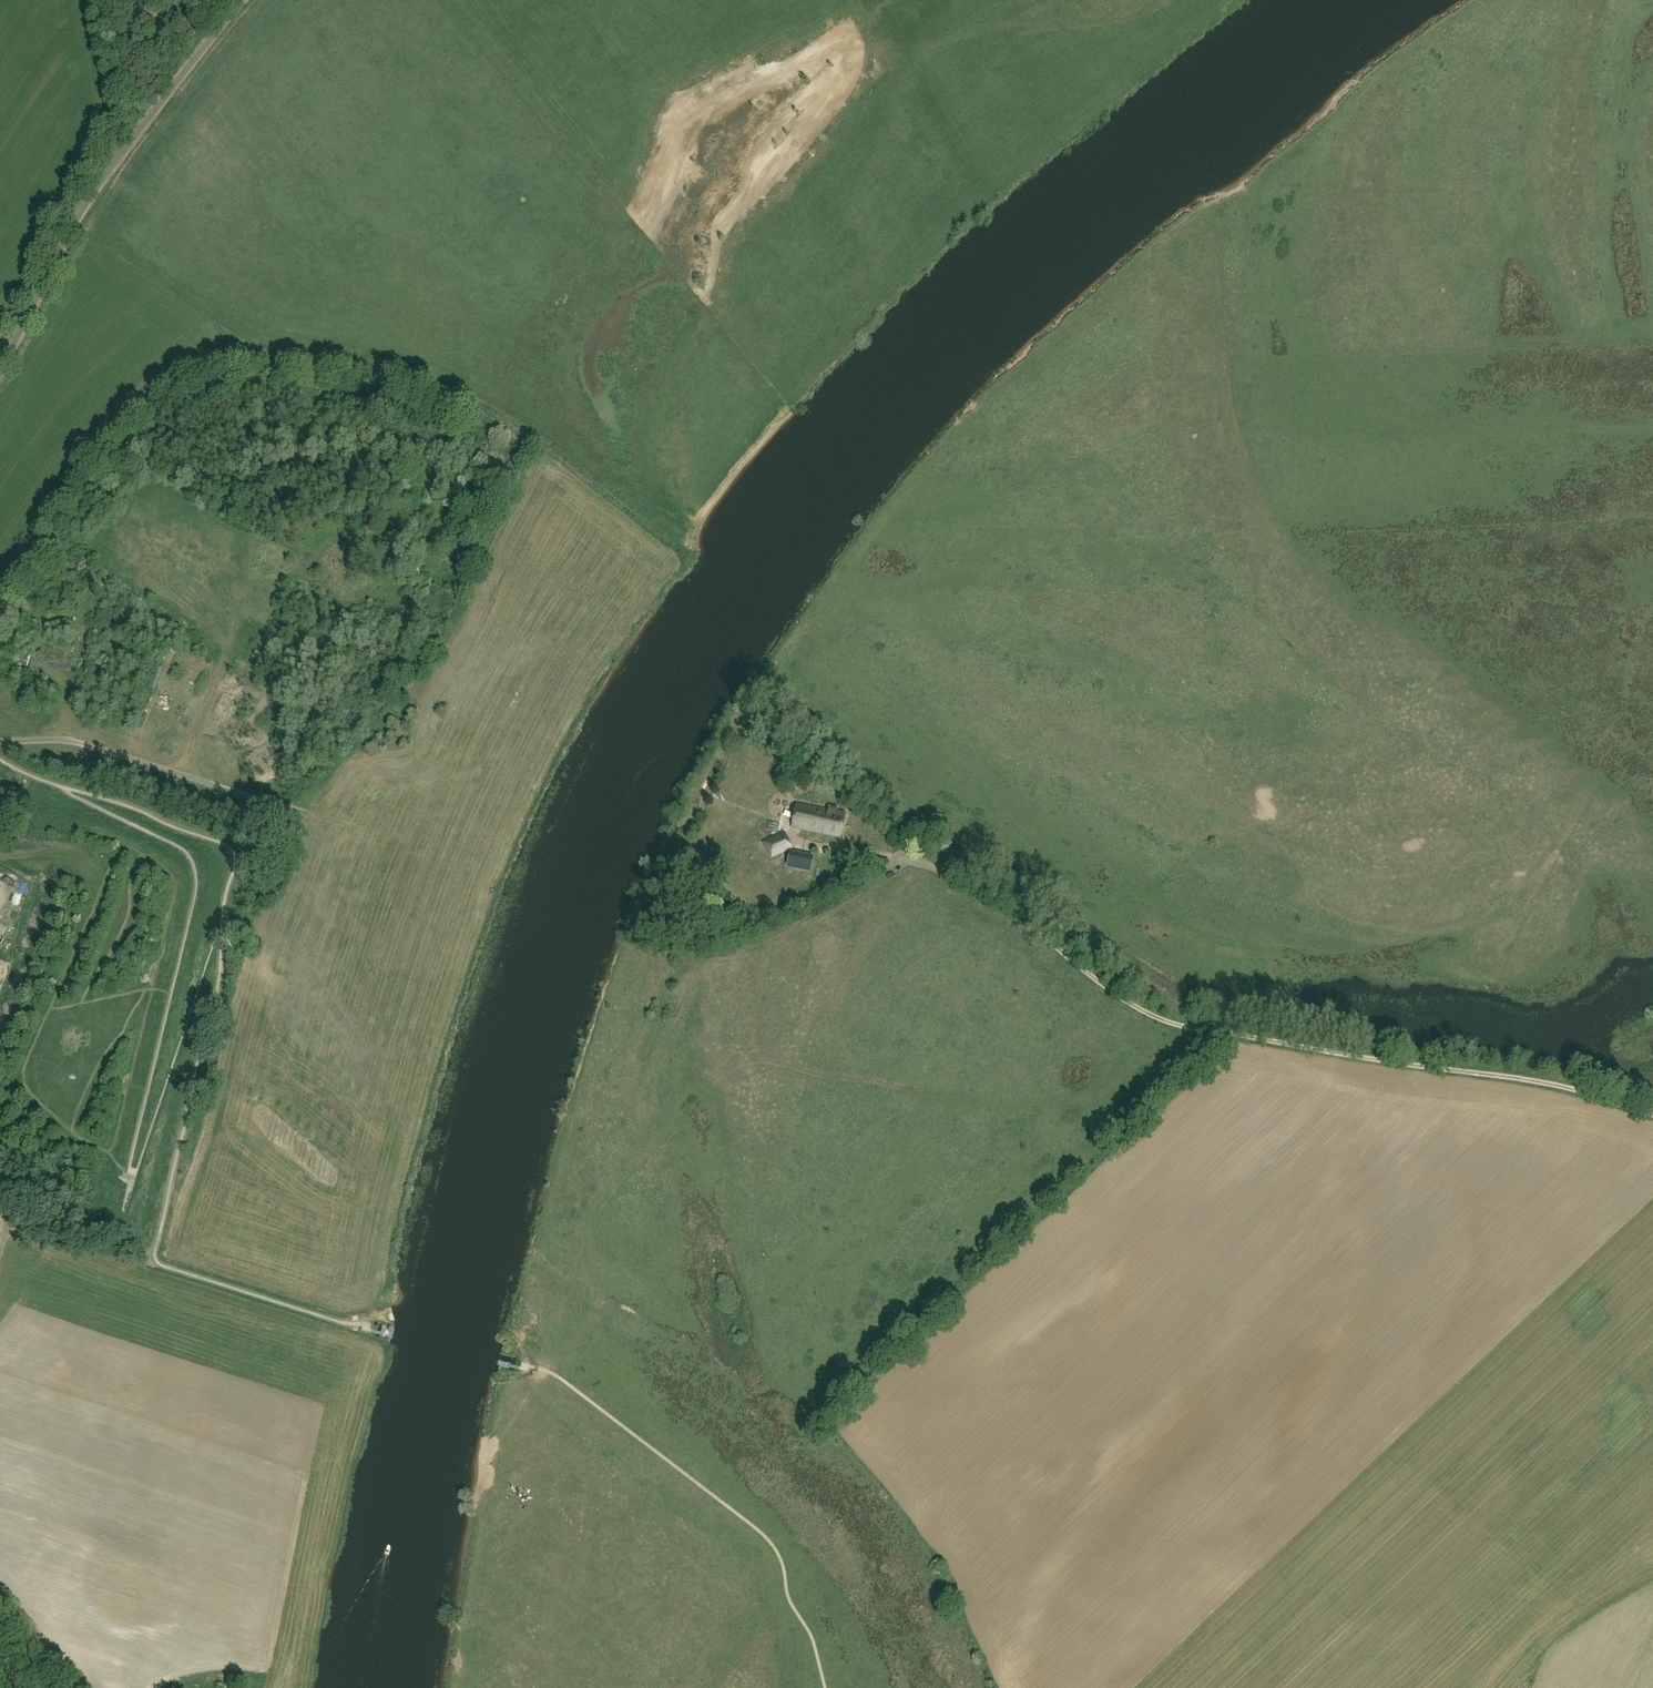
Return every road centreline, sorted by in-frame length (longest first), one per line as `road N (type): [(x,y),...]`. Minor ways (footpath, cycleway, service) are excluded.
road 1 (track): [(1652,1111),(1539,1076),(1170,1019),(1111,985),(1004,900),(948,870),(876,850)]
road 2 (unclassified): [(0,373),(81,216),(245,0)]

